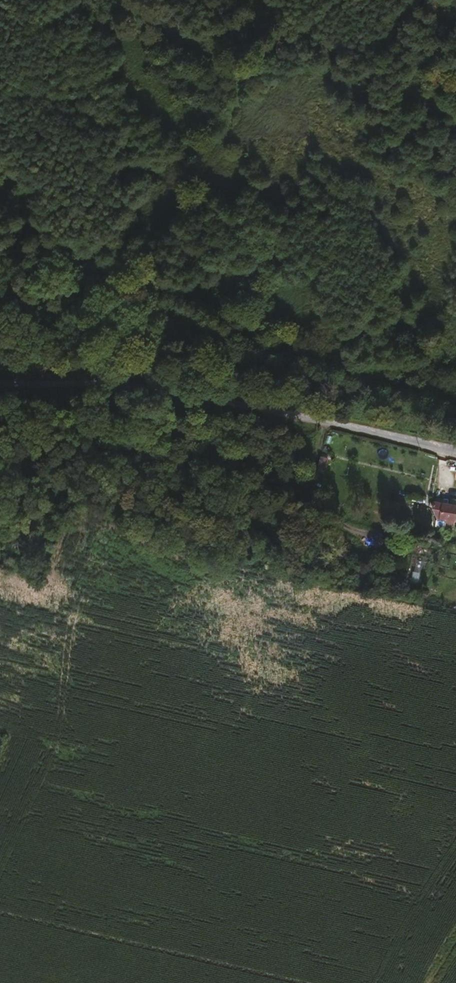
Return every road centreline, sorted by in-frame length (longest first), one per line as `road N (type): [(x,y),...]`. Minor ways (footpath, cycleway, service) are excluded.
road 1 (unclassified): [(0,386),(155,390),(455,451)]

